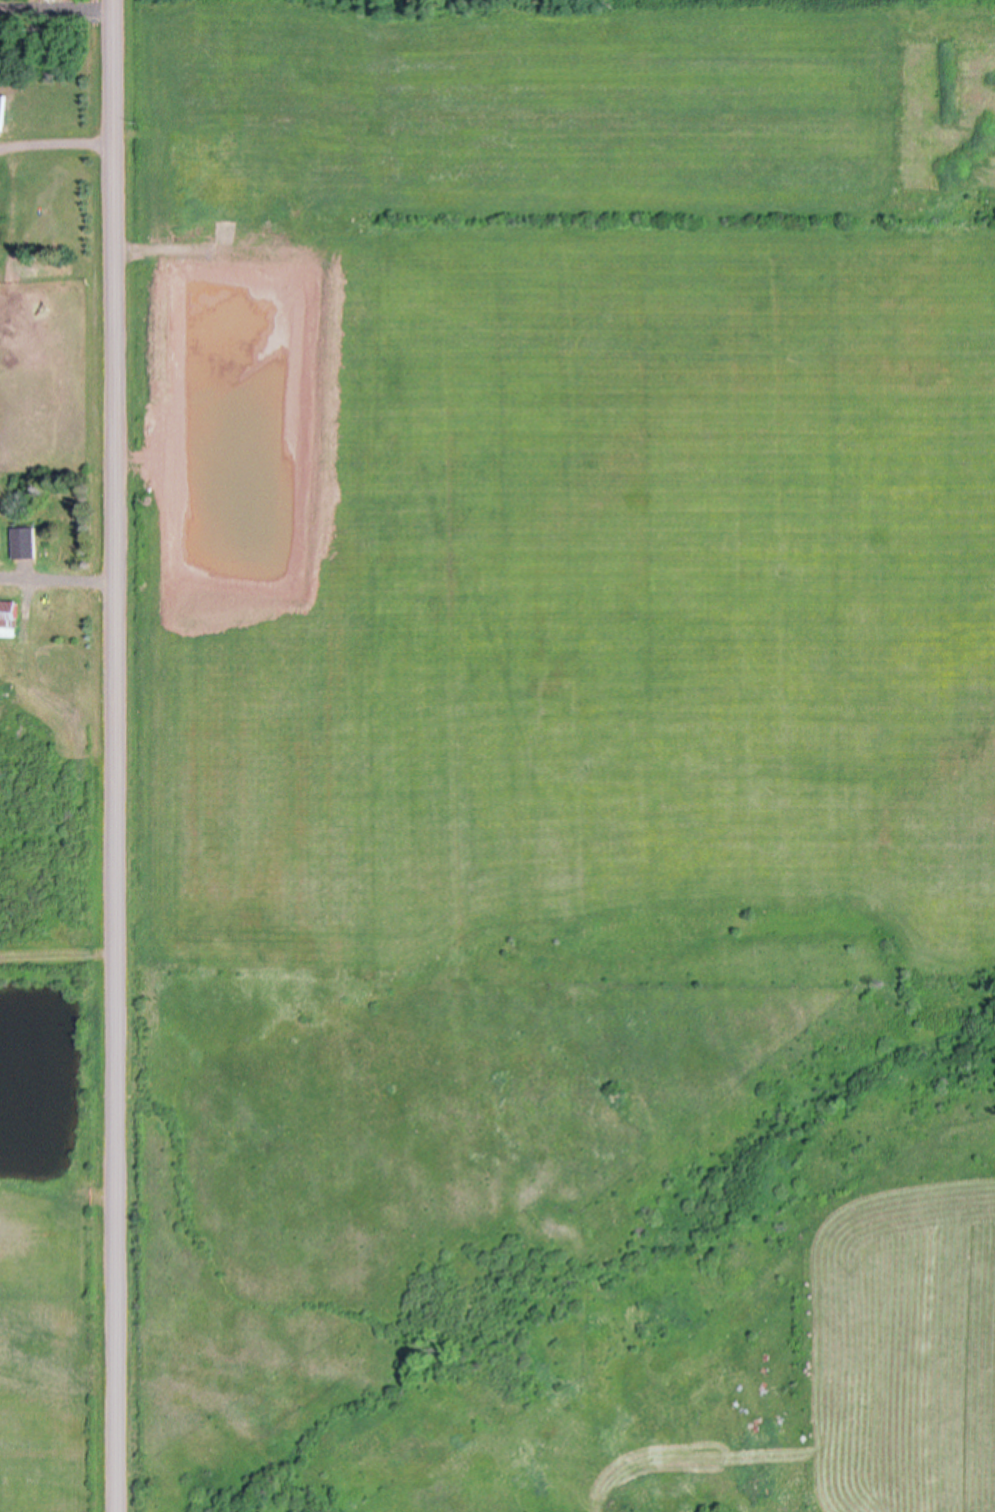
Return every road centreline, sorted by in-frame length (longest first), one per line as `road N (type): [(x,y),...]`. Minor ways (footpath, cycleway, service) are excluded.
road 1 (residential): [(114,0),(116,1511)]

